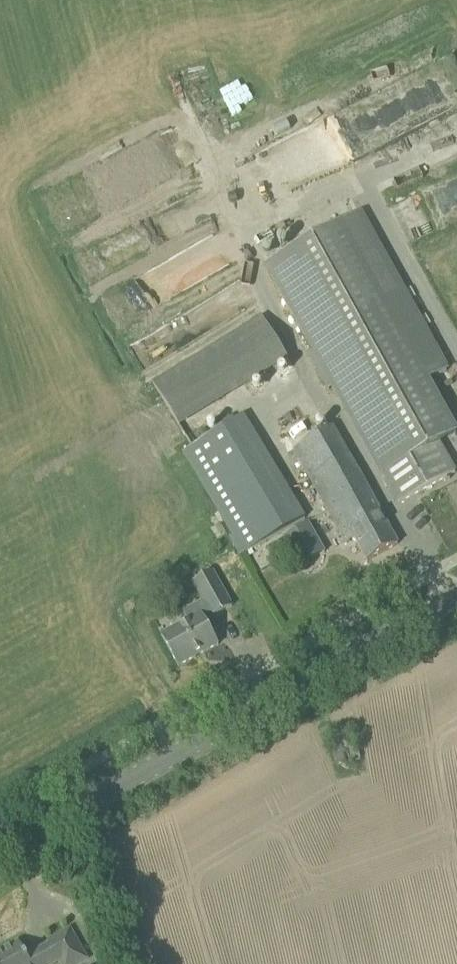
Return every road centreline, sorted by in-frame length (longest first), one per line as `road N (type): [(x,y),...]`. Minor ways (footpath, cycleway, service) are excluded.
road 1 (tertiary): [(0,858),(456,602)]

